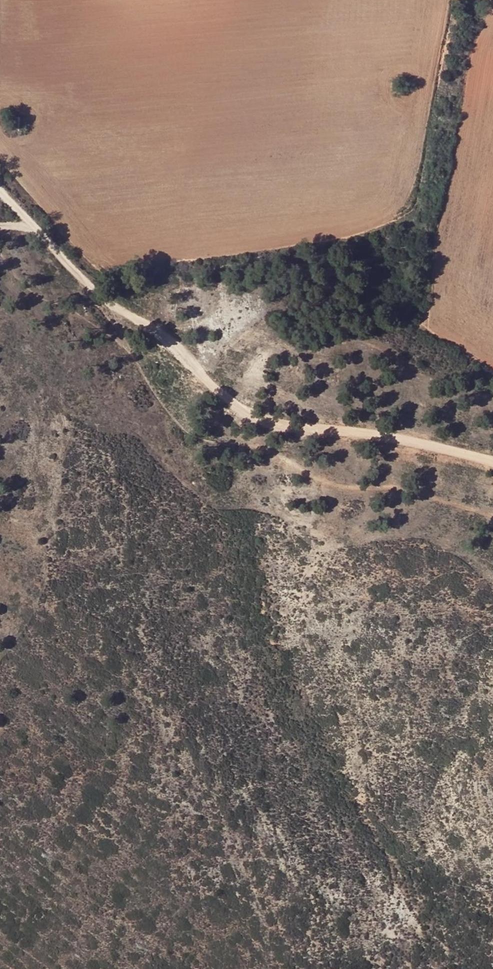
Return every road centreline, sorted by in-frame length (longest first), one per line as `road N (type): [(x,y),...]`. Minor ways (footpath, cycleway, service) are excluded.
road 1 (track): [(492,456),(384,431),(260,417),(216,390),(164,337),(92,290),(0,194)]

